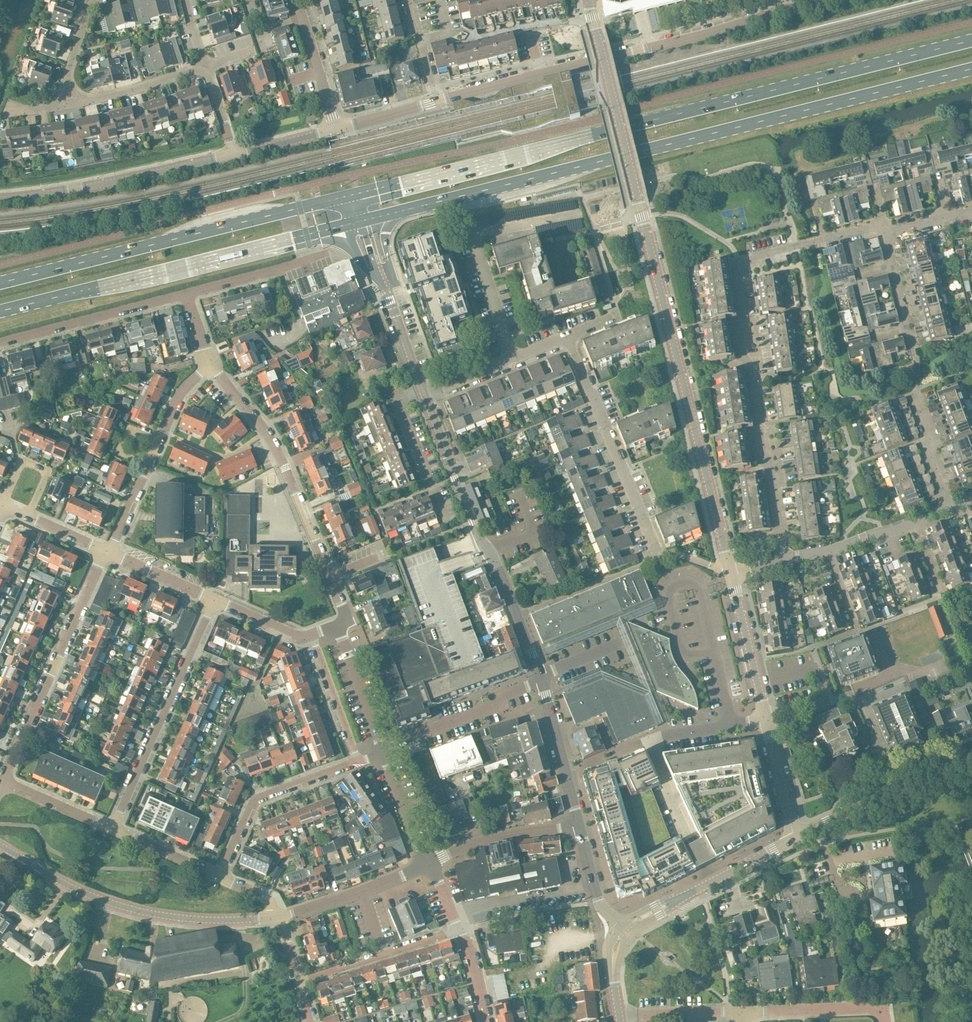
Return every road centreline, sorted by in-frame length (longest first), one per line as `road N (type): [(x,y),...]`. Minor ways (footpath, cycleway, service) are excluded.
road 1 (primary): [(971,40),(347,197)]
road 2 (tertiary): [(731,575),(590,0)]
road 3 (primary): [(402,210),(971,68)]
road 4 (tertiary): [(437,101),(821,0)]
road 5 (residential): [(778,533),(742,356),(737,261),(824,239)]
road 6 (primary): [(0,315),(347,224)]
road 7 (primary): [(347,197),(0,282)]
road 8 (tertiary): [(542,680),(423,395)]
road 9 (residential): [(337,626),(349,621),(265,432),(210,366)]
road 10 (unclassified): [(279,918),(213,920),(131,908),(0,845)]
road 11 (residential): [(1,784),(106,552)]
road 12 (residential): [(112,831),(215,600)]
road 13 (residential): [(512,359),(473,234),(589,215)]
road 14 (residential): [(660,556),(567,336)]
road 15 (tertiary): [(233,154),(76,191),(0,199)]
road 16 (residential): [(0,344),(186,293)]
road 17 (tertiary): [(794,838),(971,763)]
road 18 (residential): [(220,876),(259,801),(357,762)]
road 19 (tertiary): [(627,928),(794,838)]
road 20 (residential): [(383,751),(542,680)]
road 21 (residential): [(299,982),(459,931)]
road 22 (residential): [(429,864),(279,918)]
road 23 (residential): [(577,823),(475,843),(429,864)]
road 24 (residential): [(205,67),(57,107)]
road 25 (tertiary): [(577,823),(542,680)]
road 26 (tertiary): [(765,717),(731,575)]
road 27 (residential): [(186,293),(325,253)]
road 28 (residential): [(742,1014),(883,1007)]
road 29 (residential): [(312,633),(357,762)]
road 30 (tertiary): [(335,130),(296,0)]
road 31 (residential): [(383,751),(337,626)]
road 32 (residential): [(29,516),(48,471),(21,460),(2,504)]
road 33 (tertiary): [(794,838),(765,717)]
road 34 (residential): [(620,1019),(742,1014)]
road 35 (residential): [(429,864),(383,751)]
road 36 (residential): [(112,831),(1,784)]
road 37 (tertiary): [(627,928),(599,902),(577,823)]

